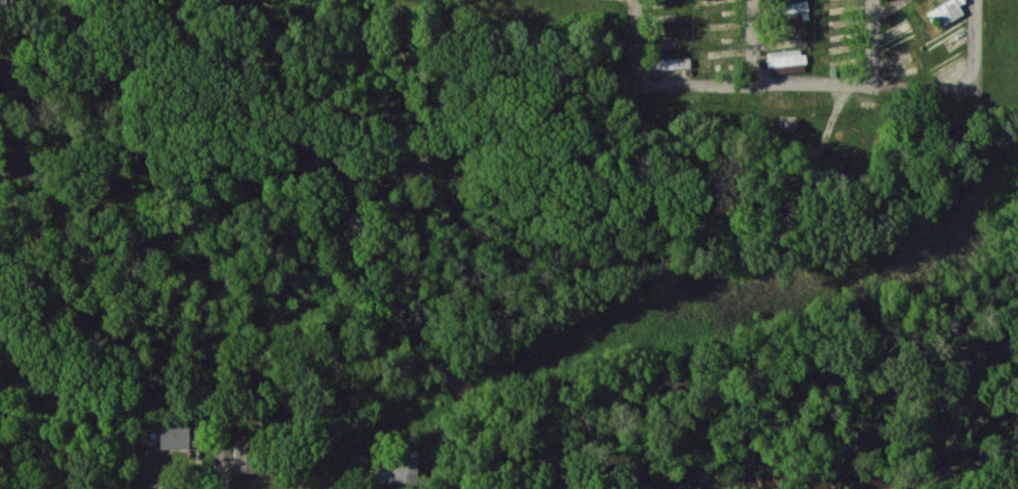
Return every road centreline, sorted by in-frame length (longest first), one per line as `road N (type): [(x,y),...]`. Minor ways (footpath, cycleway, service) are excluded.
road 1 (residential): [(635,0),(635,85),(974,92),(975,0)]

